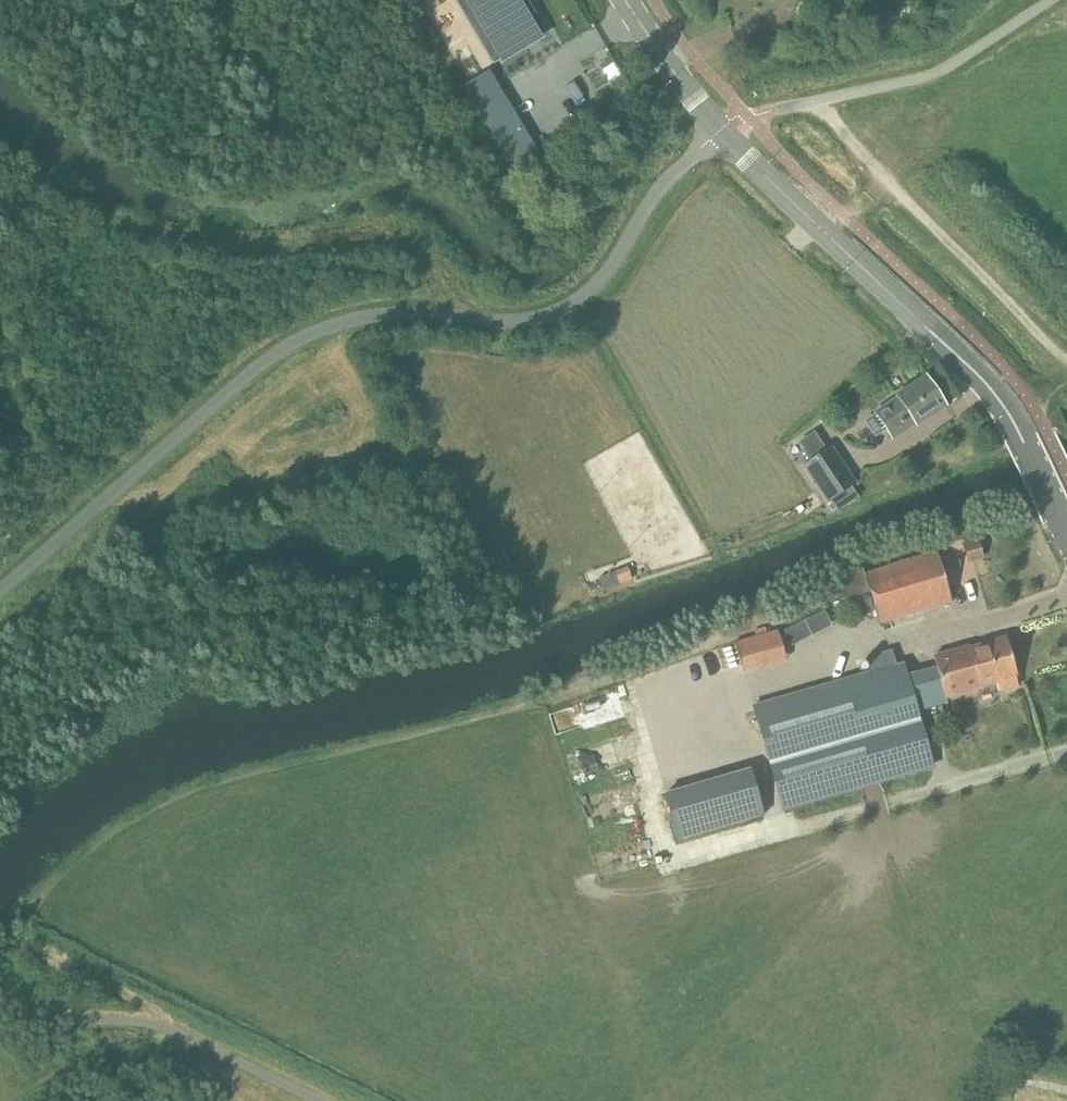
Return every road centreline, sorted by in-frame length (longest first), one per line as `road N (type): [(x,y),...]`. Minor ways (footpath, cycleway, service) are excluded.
road 1 (tertiary): [(1066,534),(992,388),(757,170),(679,77),(628,0)]
road 2 (track): [(451,316),(439,271),(418,244),(384,230),(248,247),(161,237),(120,223),(0,138)]
road 3 (track): [(886,181),(1066,364)]
road 4 (track): [(181,1034),(146,1062),(80,1058),(51,1071),(22,1100)]

